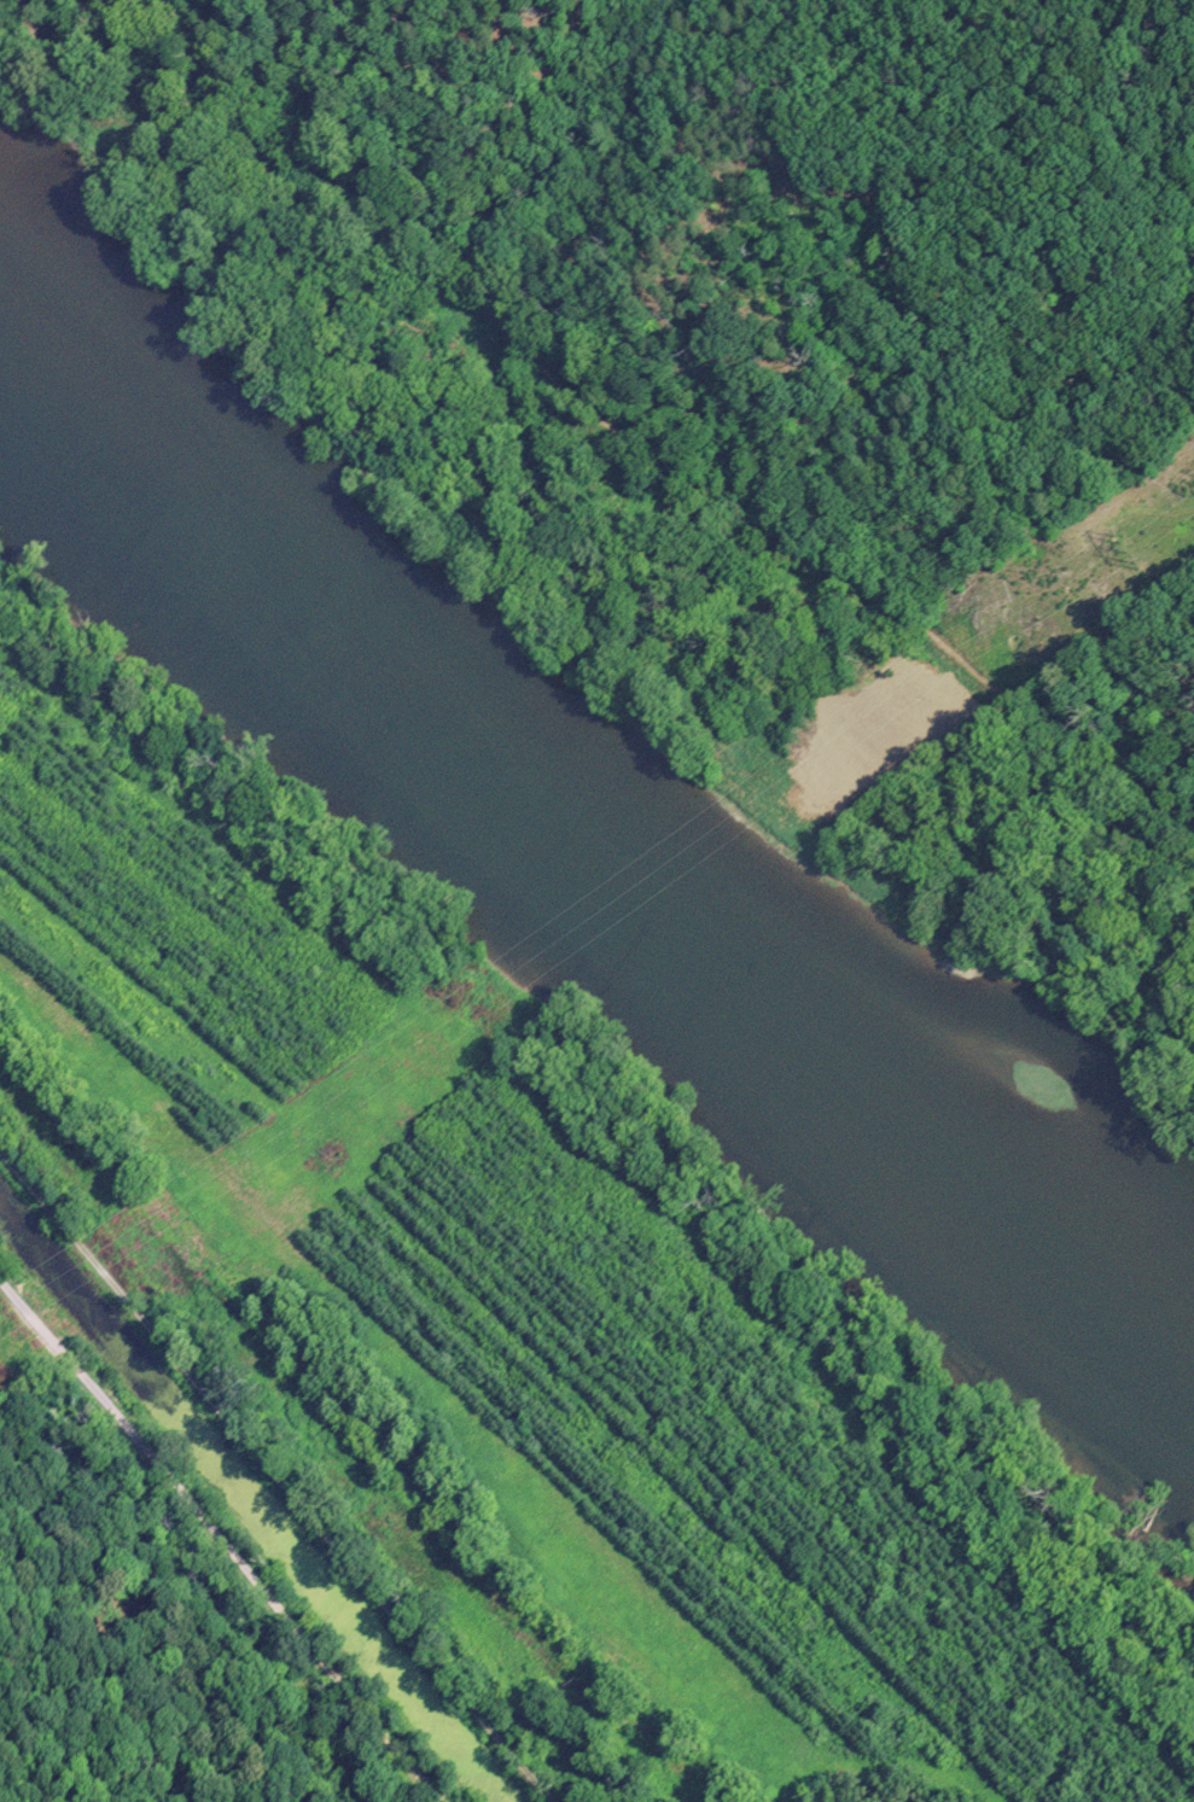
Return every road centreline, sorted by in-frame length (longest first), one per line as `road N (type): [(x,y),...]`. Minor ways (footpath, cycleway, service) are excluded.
road 1 (residential): [(0,1285),(441,1801)]

